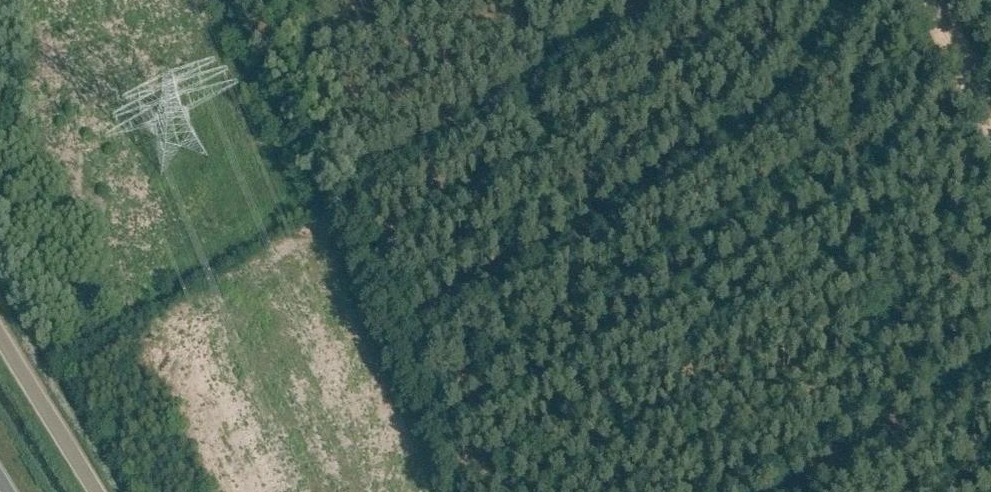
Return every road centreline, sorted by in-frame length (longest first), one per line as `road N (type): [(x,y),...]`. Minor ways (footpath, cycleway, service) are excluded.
road 1 (unclassified): [(97,491),(0,334)]

